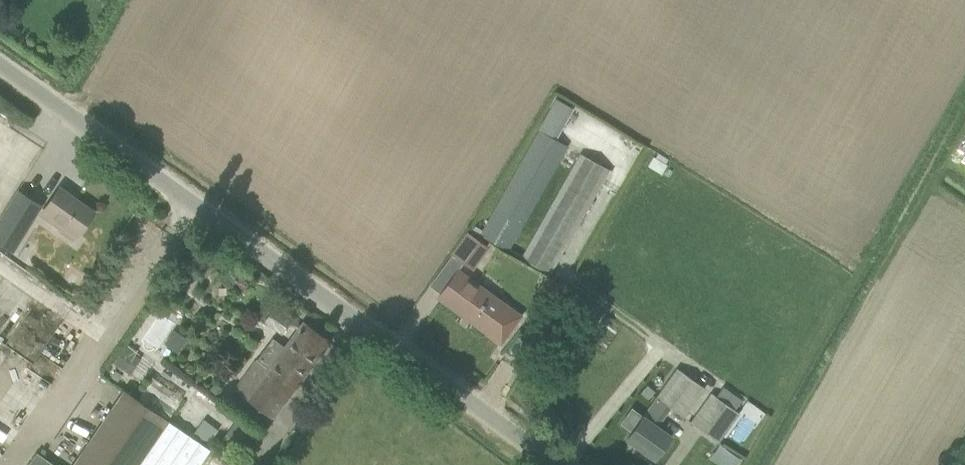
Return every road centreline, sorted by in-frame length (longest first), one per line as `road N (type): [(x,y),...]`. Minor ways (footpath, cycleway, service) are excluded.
road 1 (unclassified): [(553,464),(0,66)]

